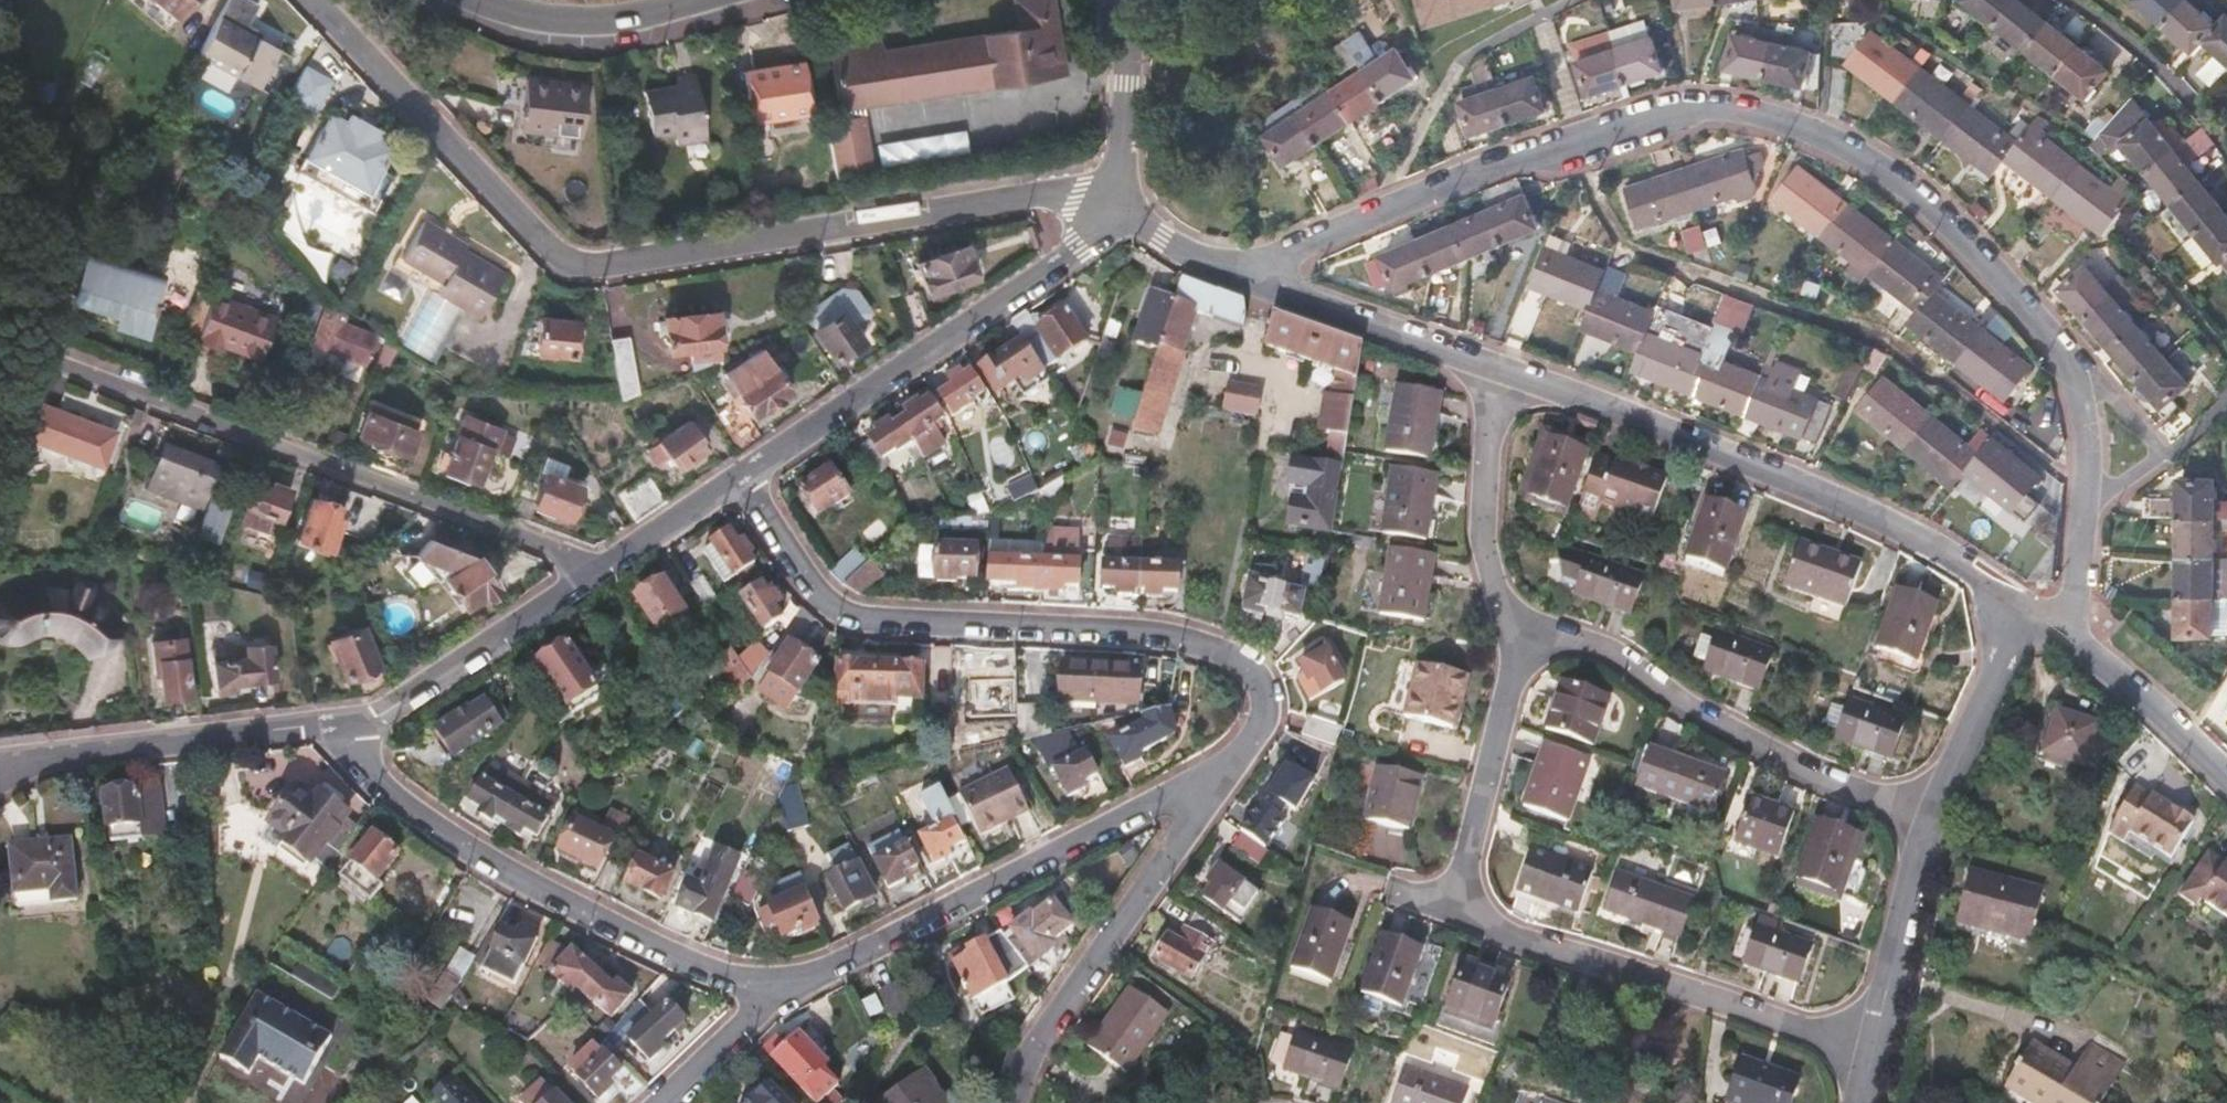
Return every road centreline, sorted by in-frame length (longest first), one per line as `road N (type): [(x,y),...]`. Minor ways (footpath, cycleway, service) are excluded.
road 1 (residential): [(1263,286),(1281,260),(1375,220),(1664,115),(1773,117),(1874,161),(1972,249),(2055,343),(2086,434),(2071,636)]
road 2 (residential): [(1115,180),(603,256),(540,242),(317,0)]
road 3 (residential): [(1875,1047),(1499,931),(1472,912),(1460,886),(1464,854),(1524,631)]
road 4 (residential): [(744,470),(828,599),(858,613),(1163,628),(1242,662),(1263,695),(1236,768)]
road 5 (residential): [(592,573),(566,555),(35,353)]
road 6 (residential): [(2025,607),(1928,542),(1846,500),(1491,361)]
road 7 (residential): [(772,1009),(526,883),(364,771),(349,721)]
road 8 (residential): [(1236,768),(772,1009)]
road 9 (residential): [(1119,218),(744,470)]
road 10 (residential): [(1524,631),(1608,651),(1698,714),(1930,819)]
road 11 (residential): [(1236,768),(1027,1046),(1009,1102)]
road 12 (residential): [(349,721),(47,755),(0,776)]
road 13 (residential): [(592,573),(390,710),(349,721)]
road 14 (residential): [(1524,631),(1497,600),(1480,525),(1491,361)]
road 15 (residential): [(716,0),(611,25),(511,18),(467,0)]
road 16 (residential): [(1491,361),(1263,286)]
road 17 (residential): [(1875,1047),(1904,902),(1930,819)]
road 18 (residential): [(1930,819),(2025,607)]
road 19 (residential): [(2226,778),(2071,636)]
road 20 (residential): [(744,470),(592,573)]
road 21 (residential): [(1127,0),(1115,180)]
road 22 (residential): [(1263,286),(1119,218)]
road 23 (residential): [(673,1102),(772,1009)]

